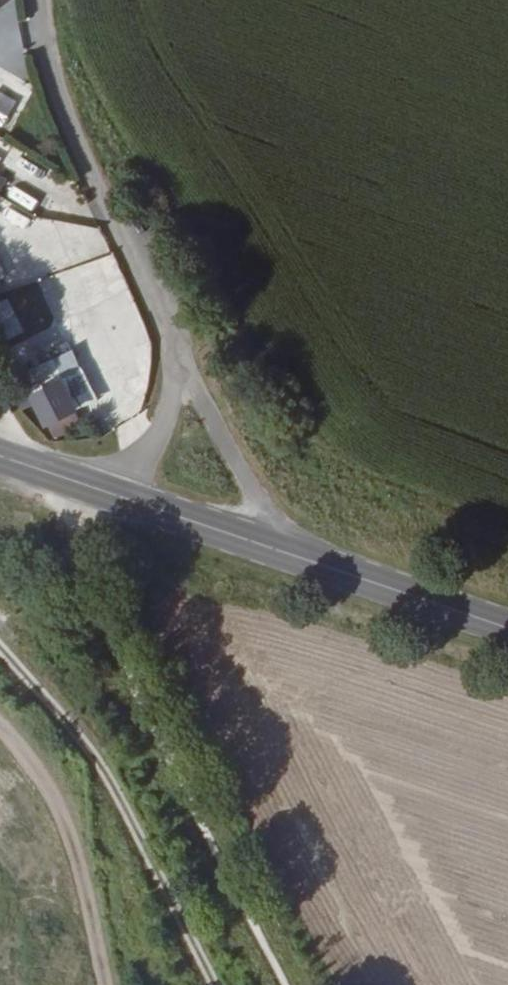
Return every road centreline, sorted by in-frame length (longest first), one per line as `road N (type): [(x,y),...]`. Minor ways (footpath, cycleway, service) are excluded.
road 1 (residential): [(177,360),(144,273),(59,109),(32,0)]
road 2 (track): [(0,729),(25,749),(70,865),(98,984)]
road 3 (unclassified): [(177,360),(297,556)]
road 4 (primary): [(297,556),(507,627)]
road 5 (primary): [(122,499),(297,556)]
road 6 (residential): [(122,499),(160,438),(177,360)]
road 7 (primary): [(0,456),(122,499)]

